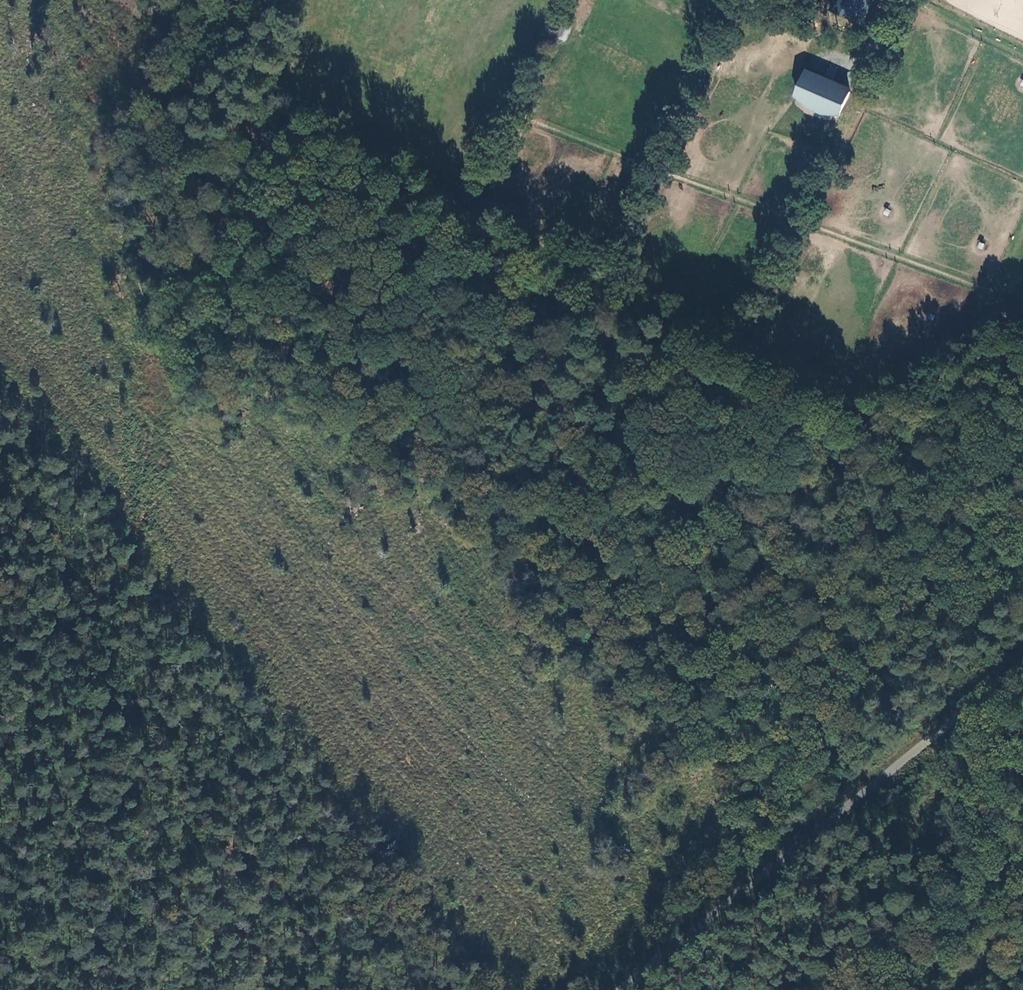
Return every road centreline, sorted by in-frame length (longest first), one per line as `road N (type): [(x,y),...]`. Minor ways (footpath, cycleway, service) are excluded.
road 1 (track): [(627,989),(1022,670)]

